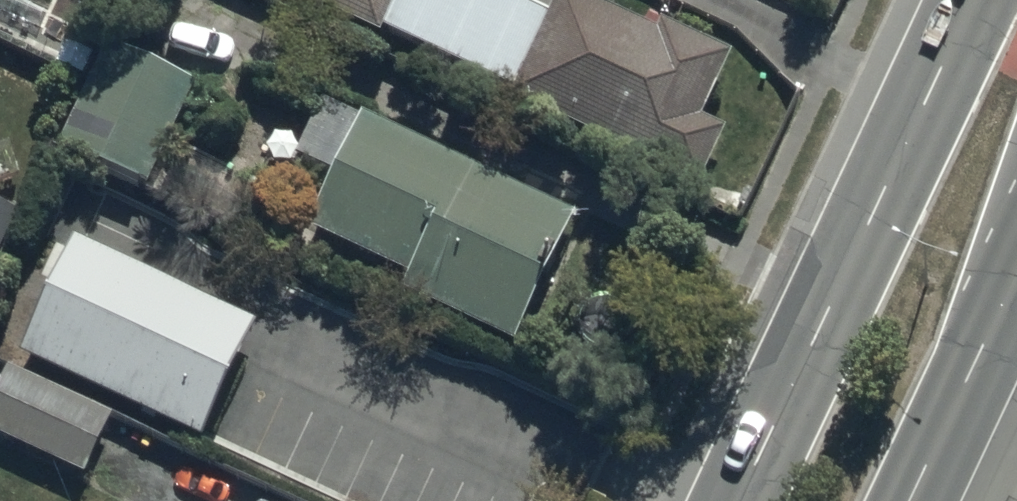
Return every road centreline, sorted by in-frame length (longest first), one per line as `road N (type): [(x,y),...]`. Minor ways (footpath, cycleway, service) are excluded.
road 1 (secondary): [(737,500),(972,0)]
road 2 (secondary): [(1016,293),(922,500)]

